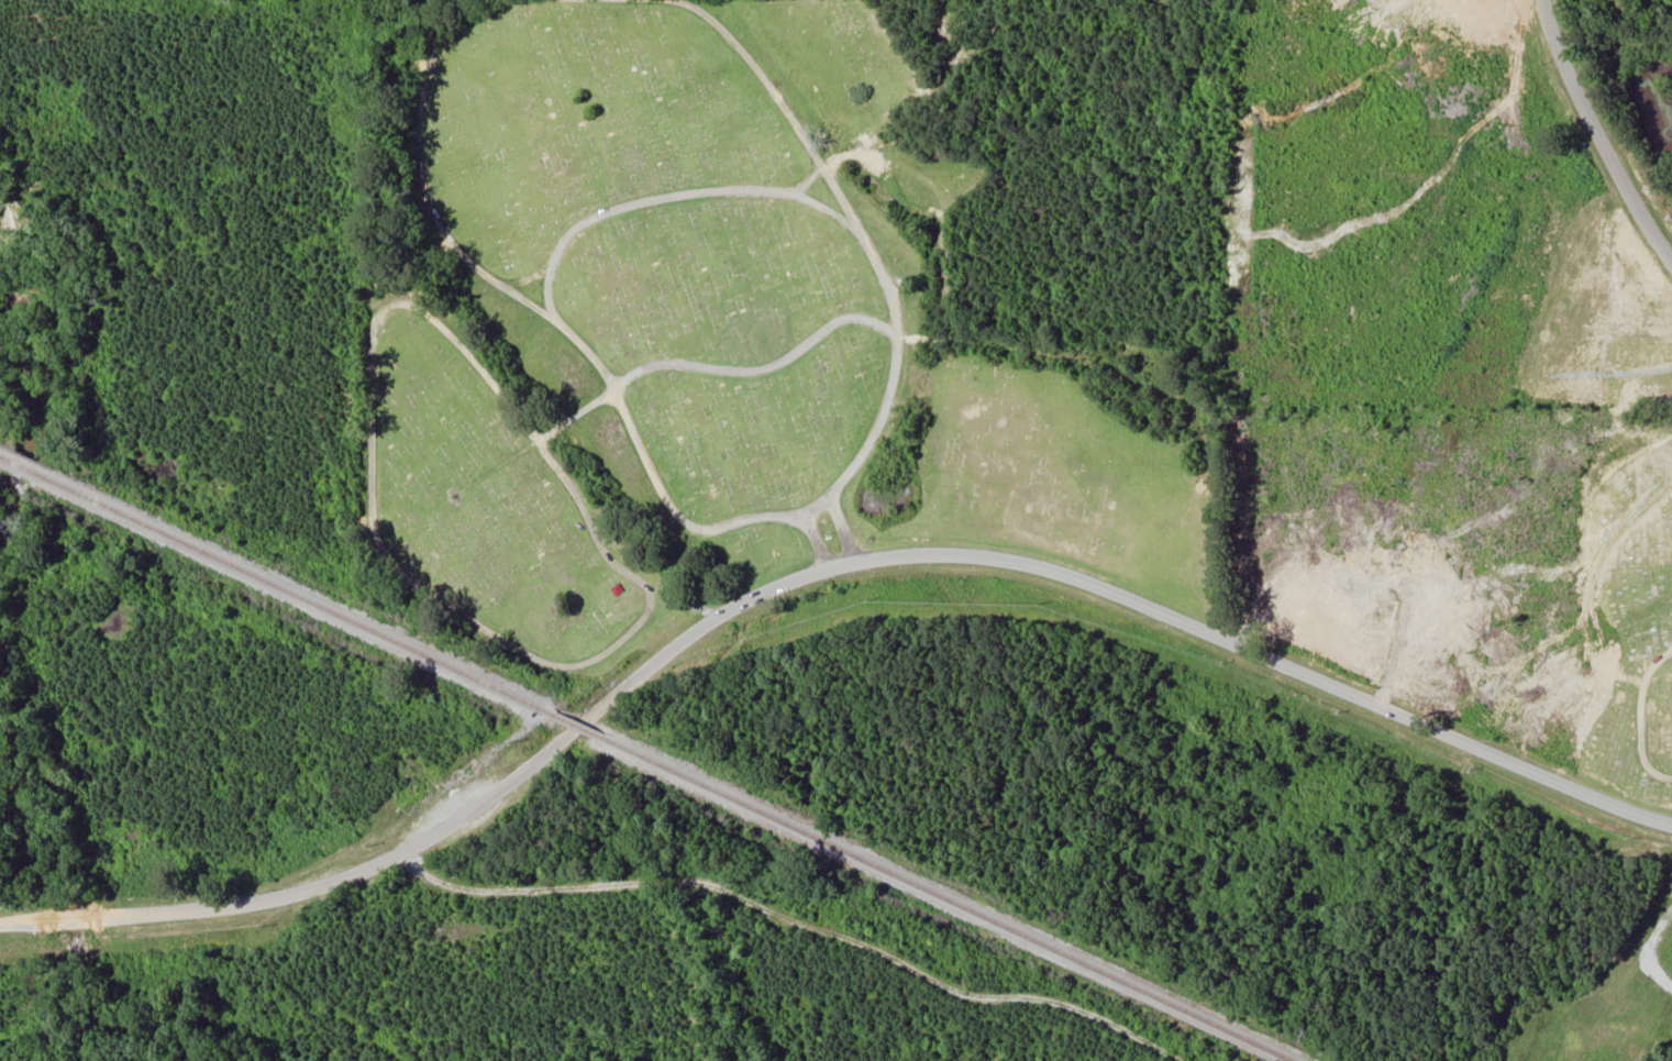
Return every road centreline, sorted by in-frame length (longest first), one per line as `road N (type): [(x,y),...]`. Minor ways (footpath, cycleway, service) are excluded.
road 1 (primary): [(0,918),(215,907),(365,864),(461,807),(756,589),(861,555),(916,550),(1050,563),(1625,810),(1671,823)]
road 2 (residential): [(1671,244),(1602,147),(1555,41),(1549,0)]

